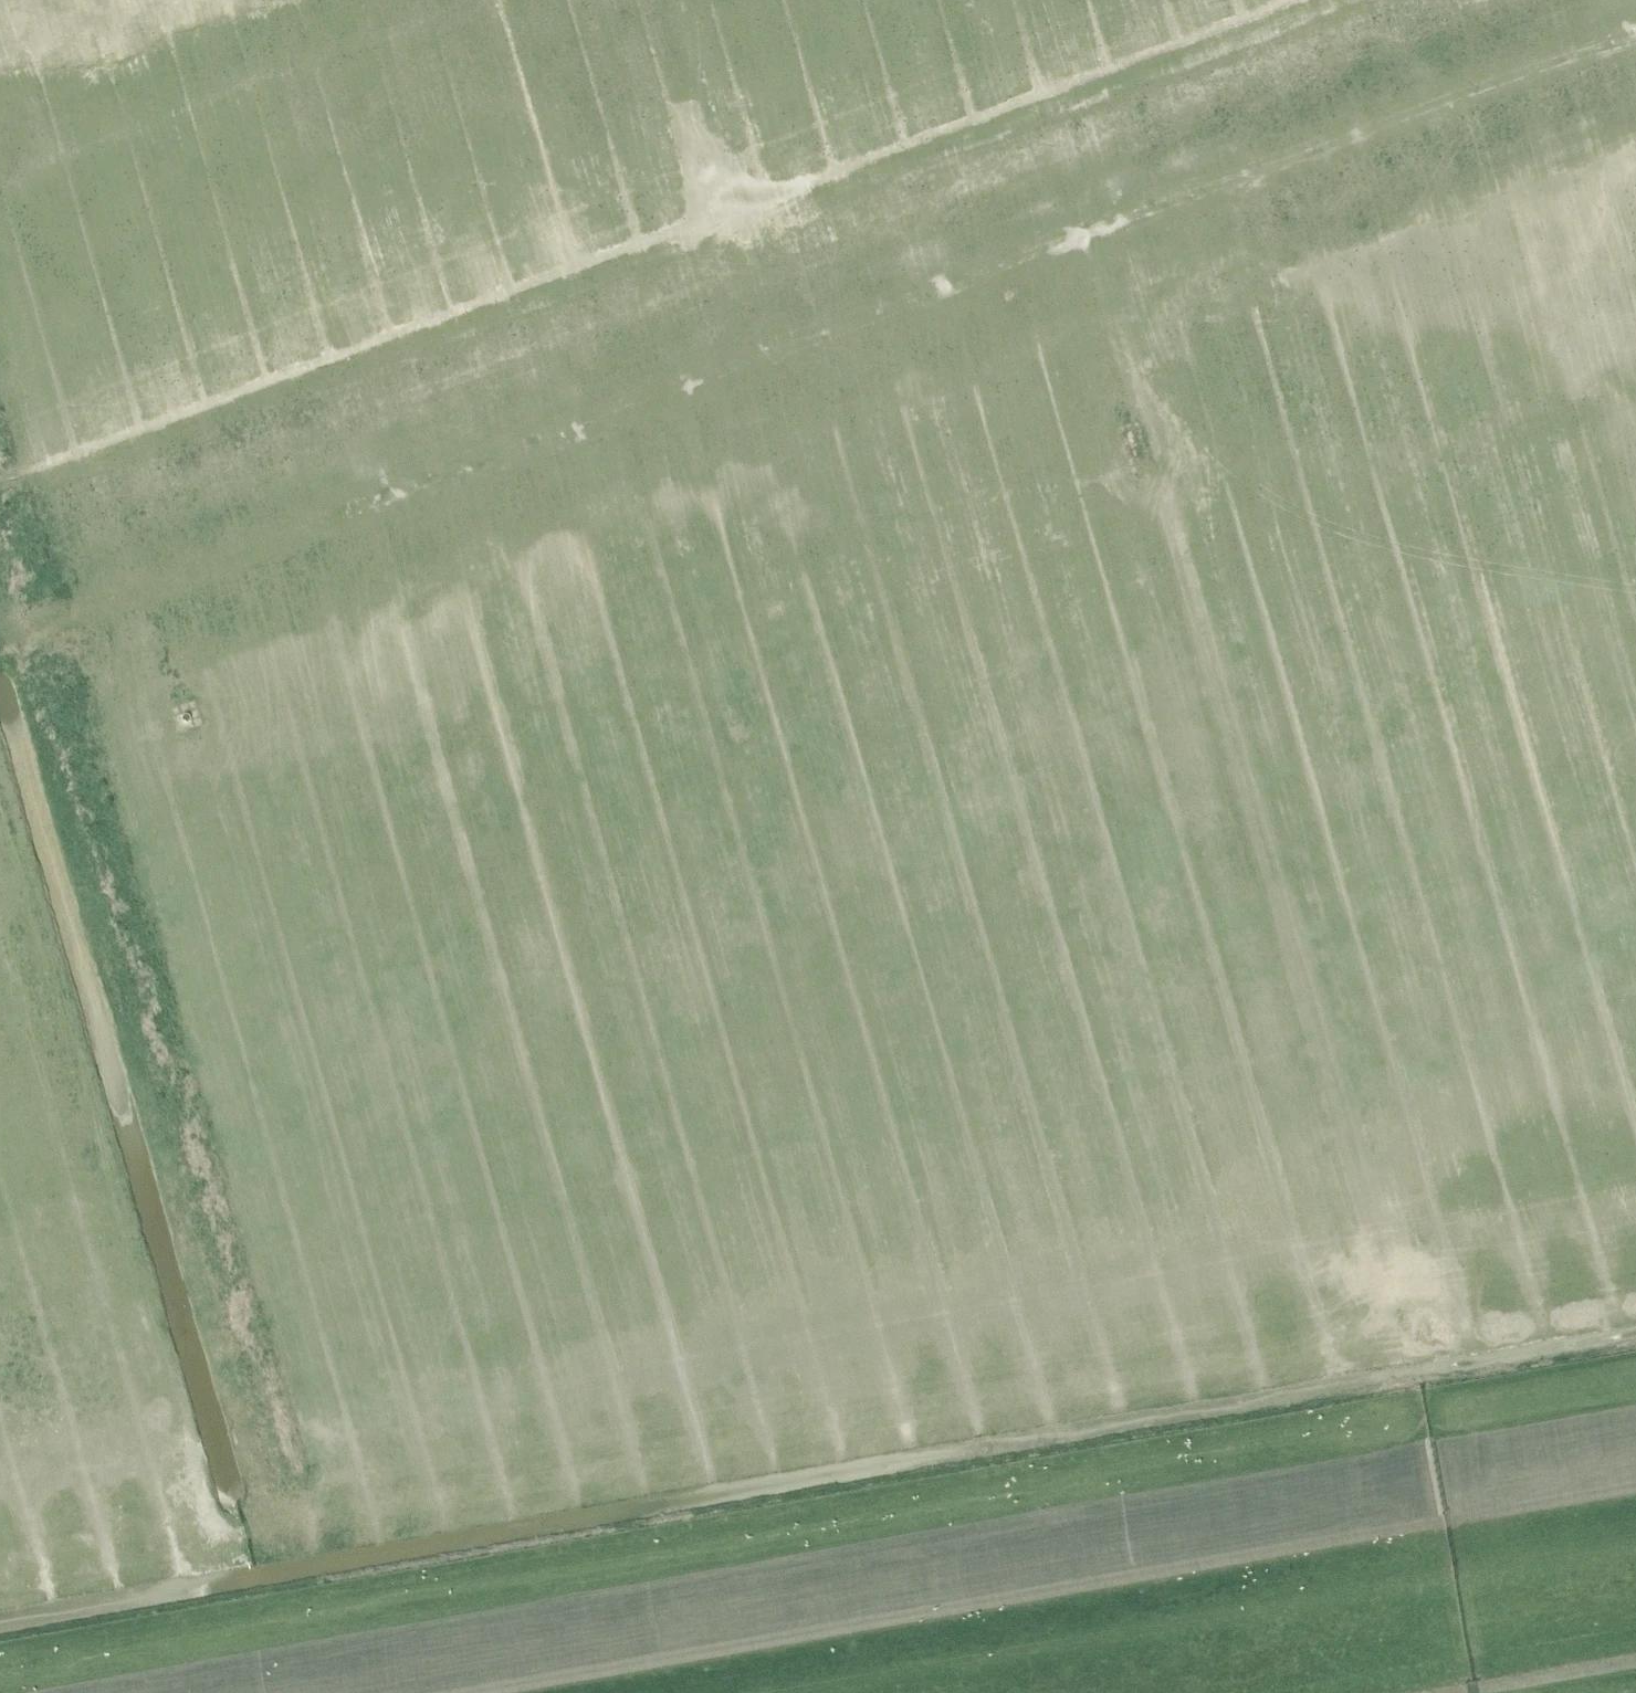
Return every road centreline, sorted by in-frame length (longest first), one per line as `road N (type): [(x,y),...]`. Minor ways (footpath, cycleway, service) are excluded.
road 1 (unclassified): [(1455,1692),(1635,1661)]

